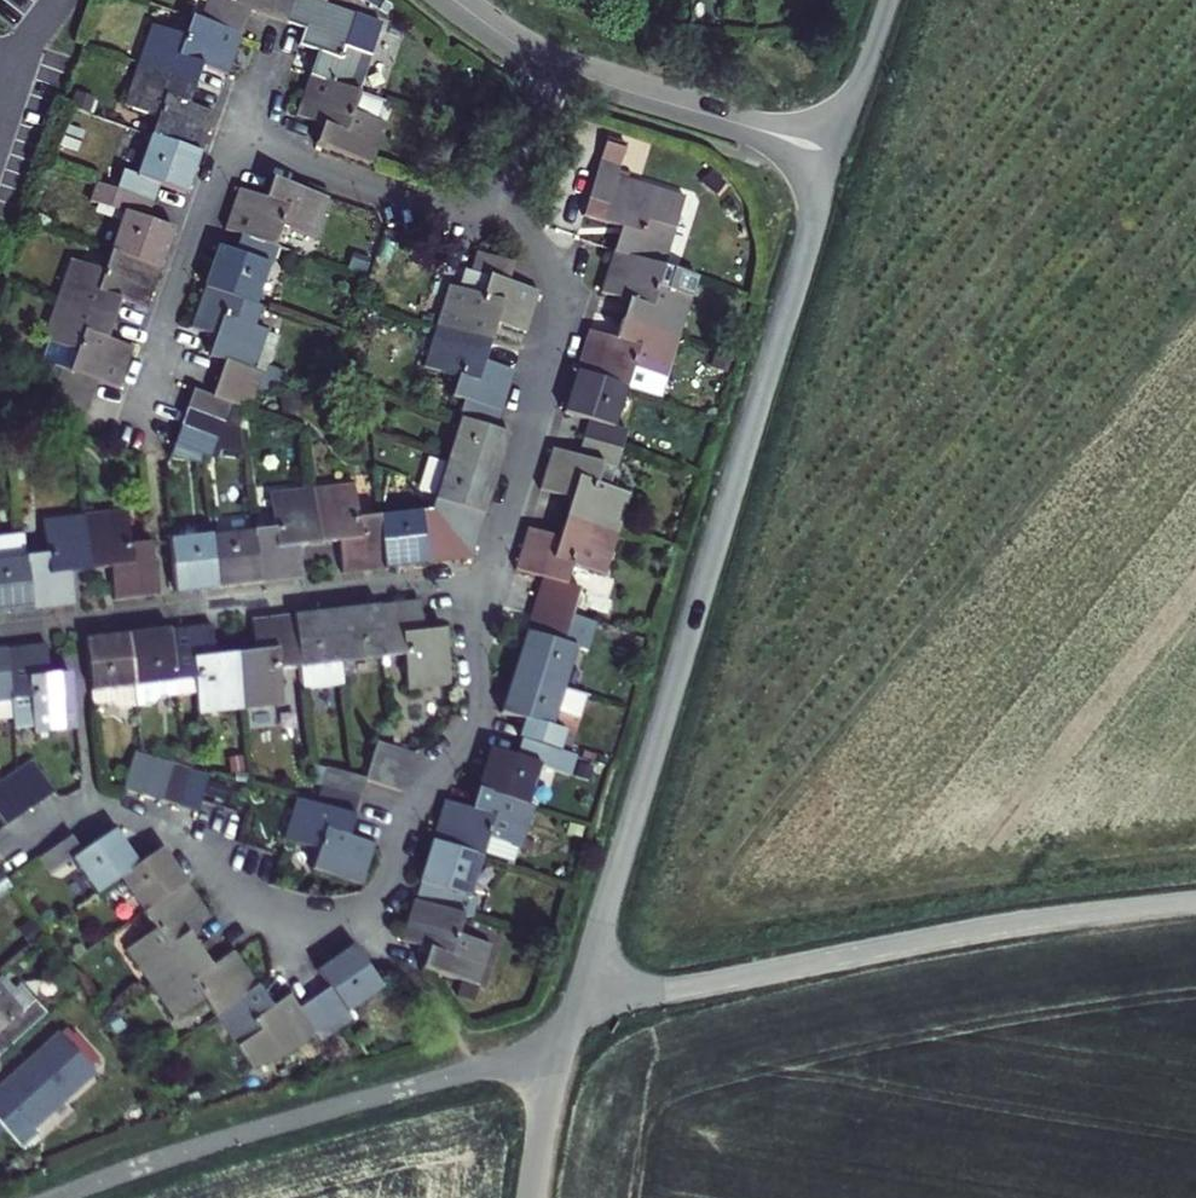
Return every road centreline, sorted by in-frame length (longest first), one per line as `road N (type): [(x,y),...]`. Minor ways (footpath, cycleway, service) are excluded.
road 1 (residential): [(503,228),(534,242),(560,267),(564,318),(478,616),(464,733),(423,788),(380,897),(328,925),(276,919),(243,900),(185,838),(107,812),(75,812),(23,850)]
road 2 (unclassified): [(835,154),(578,986)]
road 3 (unclassified): [(578,986),(627,993),(690,987),(999,928),(1195,902)]
road 4 (unclassified): [(559,1057),(478,1070),(57,1197)]
road 5 (residential): [(235,142),(126,445)]
road 6 (tertiary): [(553,64),(835,154)]
road 7 (residential): [(503,228),(235,142)]
road 8 (residential): [(553,64),(503,228)]
road 9 (unclassified): [(886,0),(835,154)]
road 10 (unclassified): [(559,1057),(532,1197)]
road 11 (residential): [(57,0),(26,49),(0,127)]

